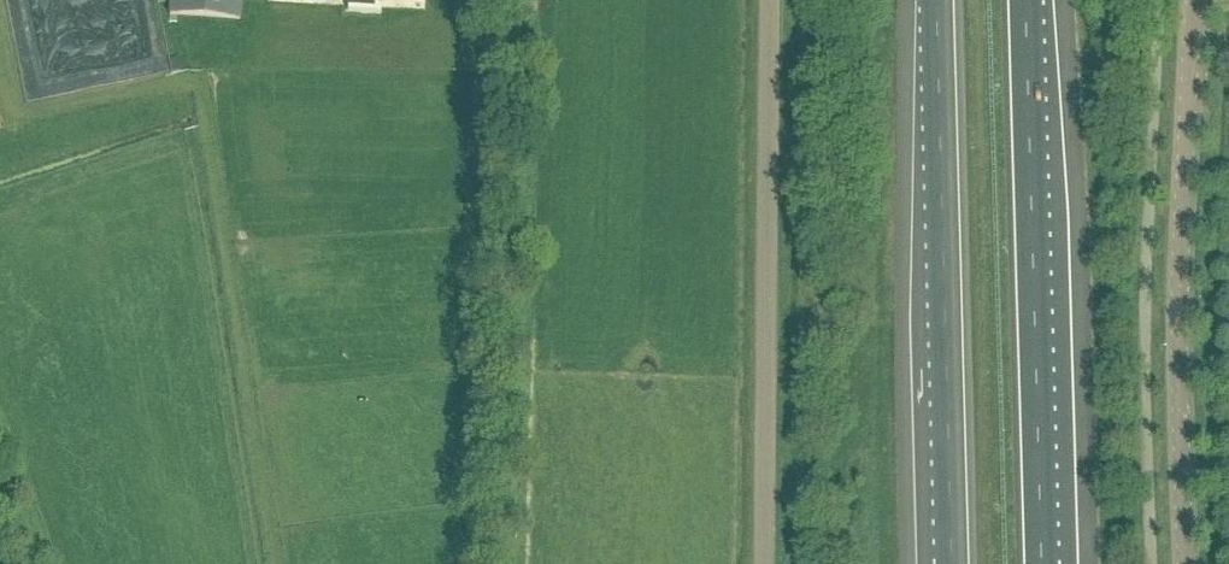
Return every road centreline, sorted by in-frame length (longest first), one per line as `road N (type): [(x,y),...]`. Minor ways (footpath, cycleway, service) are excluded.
road 1 (secondary): [(1186,563),(1173,219),(1188,0)]
road 2 (motorway): [(1045,563),(1029,0)]
road 3 (motorway): [(938,0),(953,563)]
road 4 (unclassified): [(765,563),(770,0)]

